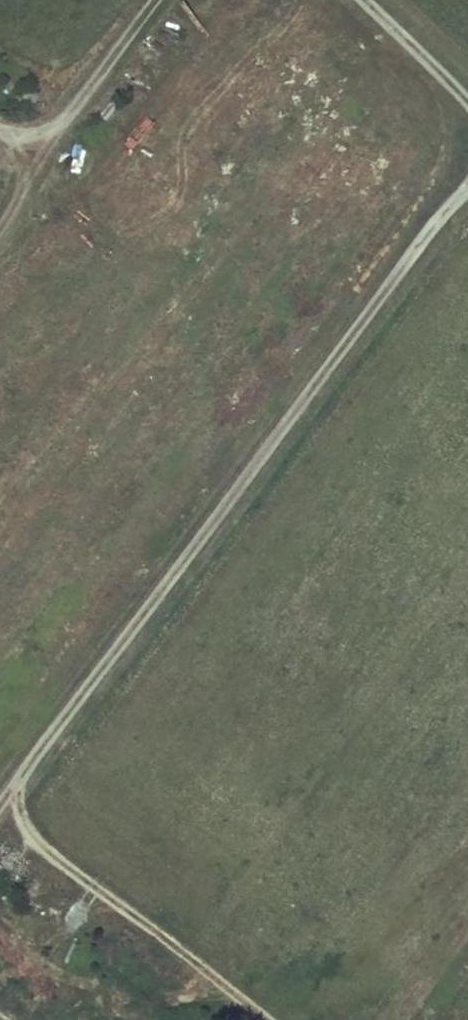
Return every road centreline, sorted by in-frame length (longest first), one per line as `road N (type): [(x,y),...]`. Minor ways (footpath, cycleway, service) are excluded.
road 1 (track): [(0,818),(467,195)]
road 2 (track): [(262,1019),(140,927),(40,834),(25,785)]
road 3 (track): [(154,0),(0,207)]
road 4 (track): [(362,0),(467,99)]

